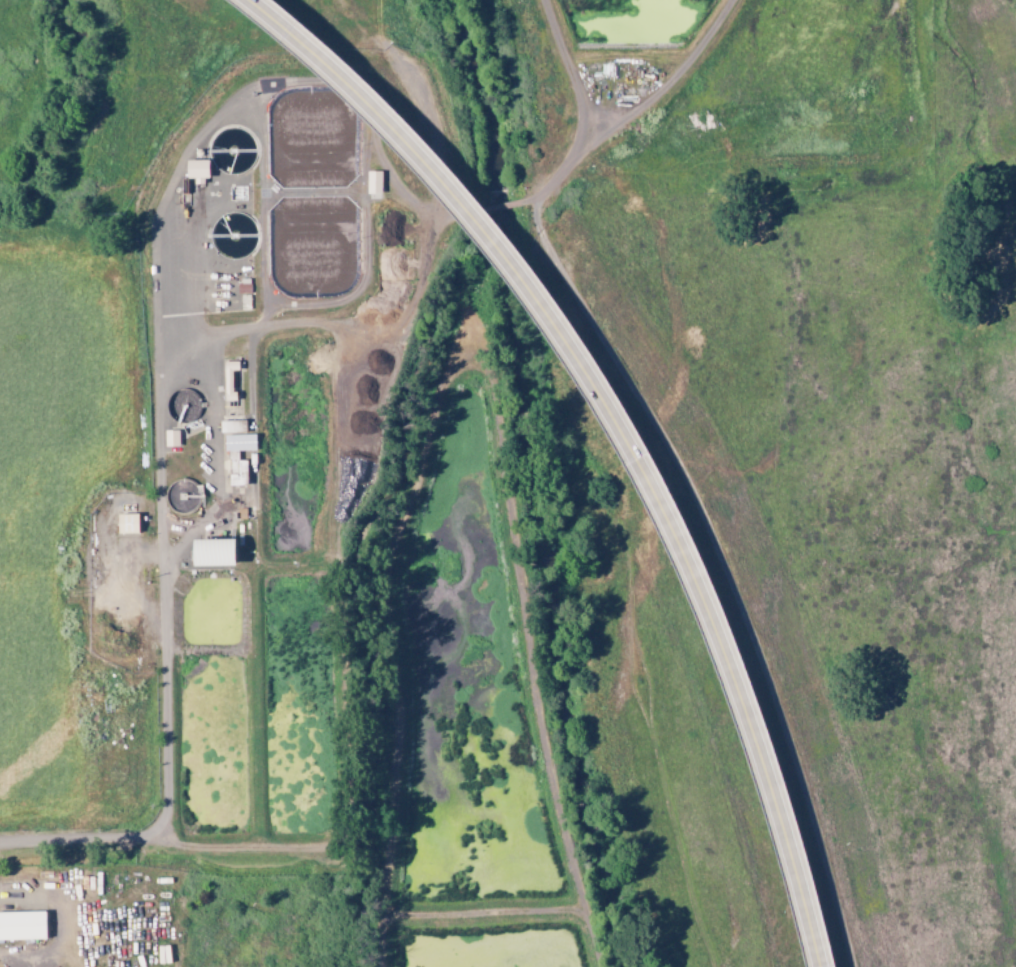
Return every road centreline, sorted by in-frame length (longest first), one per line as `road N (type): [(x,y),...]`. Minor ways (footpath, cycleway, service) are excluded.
road 1 (trunk): [(246,0),(424,162),(522,280),(601,396),(701,592),(753,731),(821,966)]
road 2 (residential): [(0,845),(345,848)]

